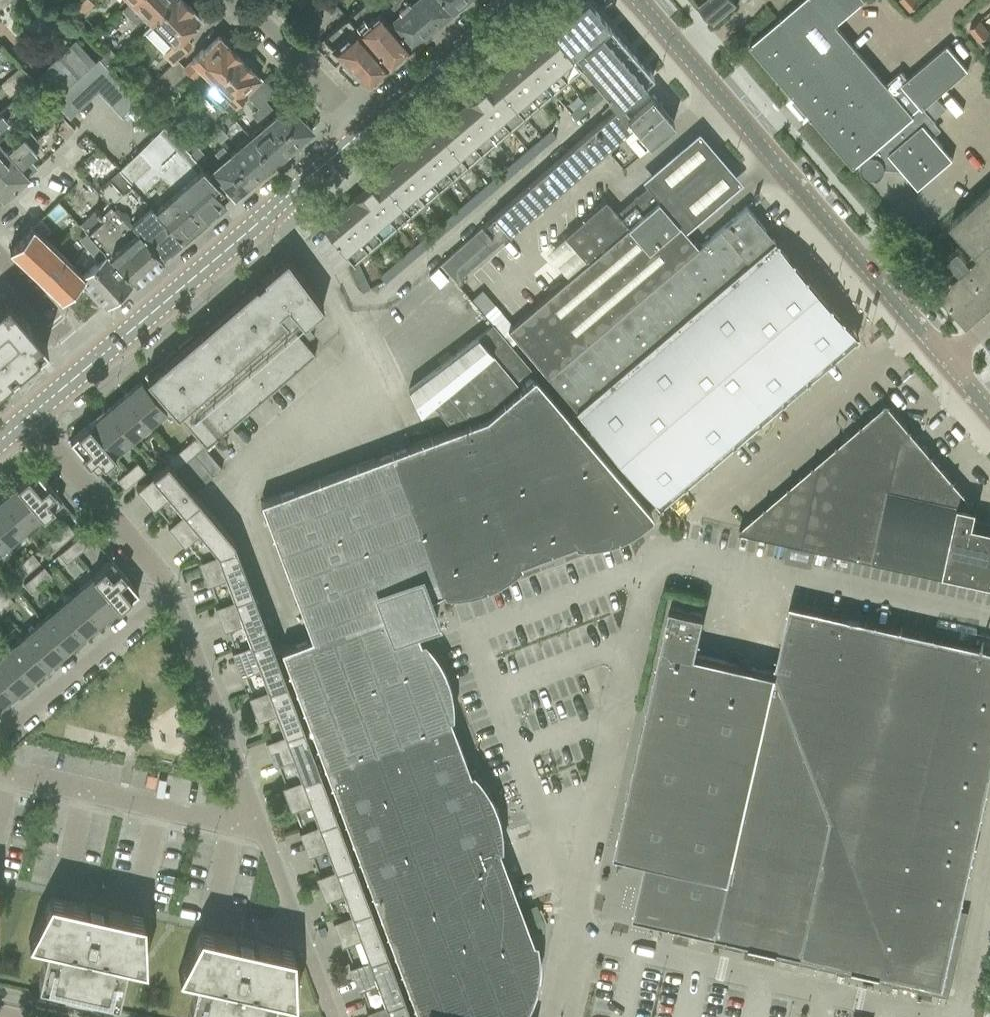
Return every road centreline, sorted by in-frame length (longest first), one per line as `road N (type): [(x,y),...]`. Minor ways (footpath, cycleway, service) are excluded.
road 1 (unclassified): [(948,358),(637,0)]
road 2 (tertiary): [(87,367),(368,129)]
road 3 (residential): [(252,810),(207,819),(0,771)]
road 4 (residential): [(169,595),(252,810)]
road 5 (residential): [(24,421),(169,595)]
road 6 (residential): [(0,740),(169,595)]
road 7 (residential): [(252,810),(331,1016)]
road 8 (tertiary): [(368,129),(519,0)]
road 9 (residential): [(237,0),(368,129)]
road 10 (residential): [(87,367),(0,263)]

